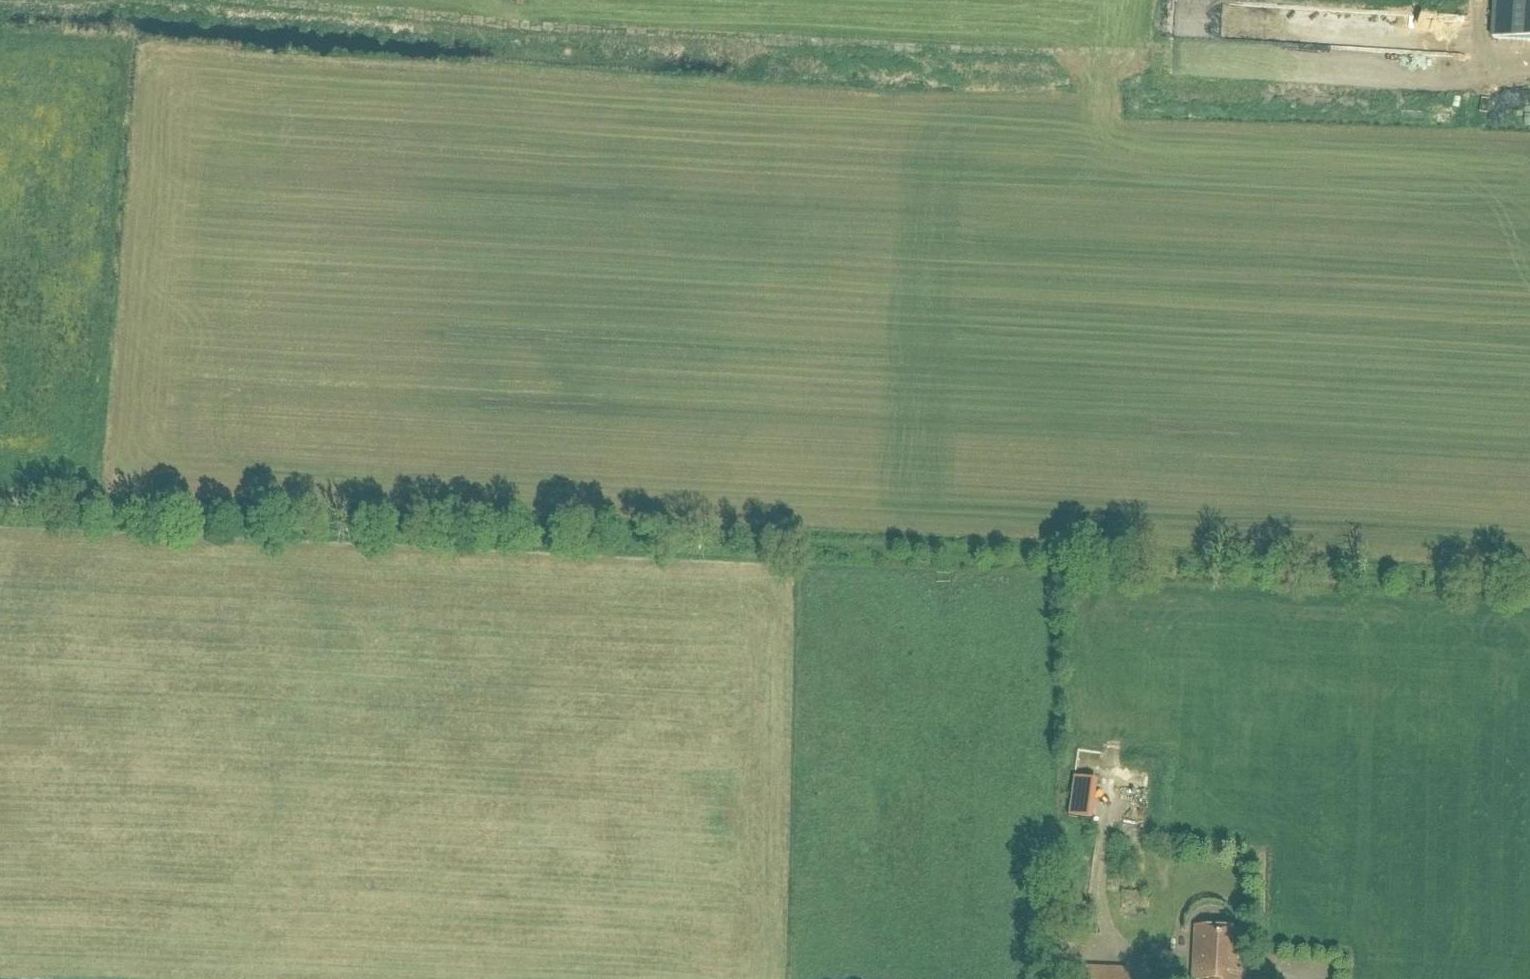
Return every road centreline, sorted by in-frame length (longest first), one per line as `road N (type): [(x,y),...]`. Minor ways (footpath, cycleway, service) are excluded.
road 1 (track): [(1529,580),(0,510)]

